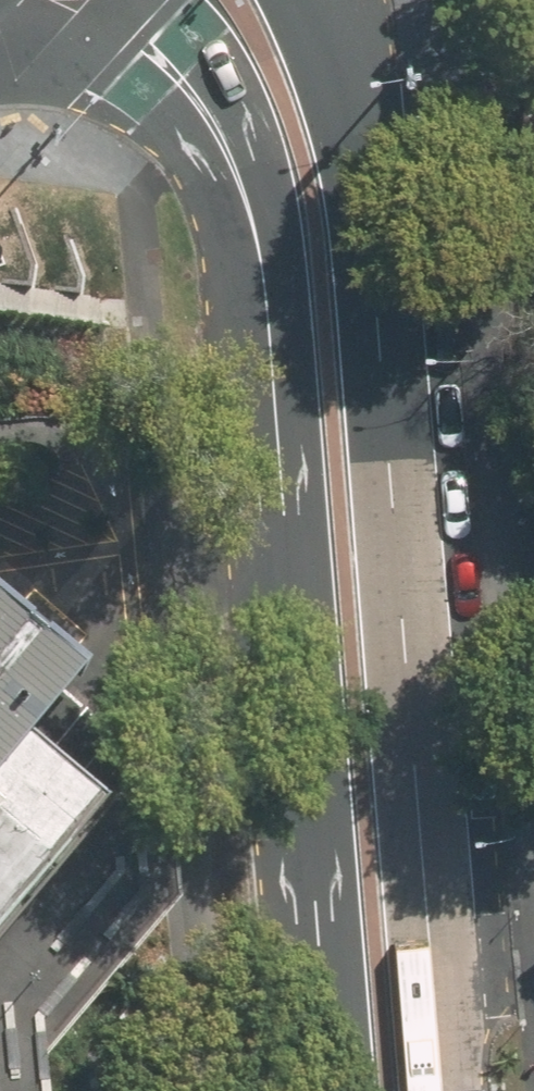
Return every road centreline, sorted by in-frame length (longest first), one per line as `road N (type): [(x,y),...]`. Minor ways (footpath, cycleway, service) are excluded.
road 1 (secondary): [(343,1090),(270,234),(221,119),(128,0)]
road 2 (secondary): [(320,0),(371,106),(391,214),(445,1090)]

